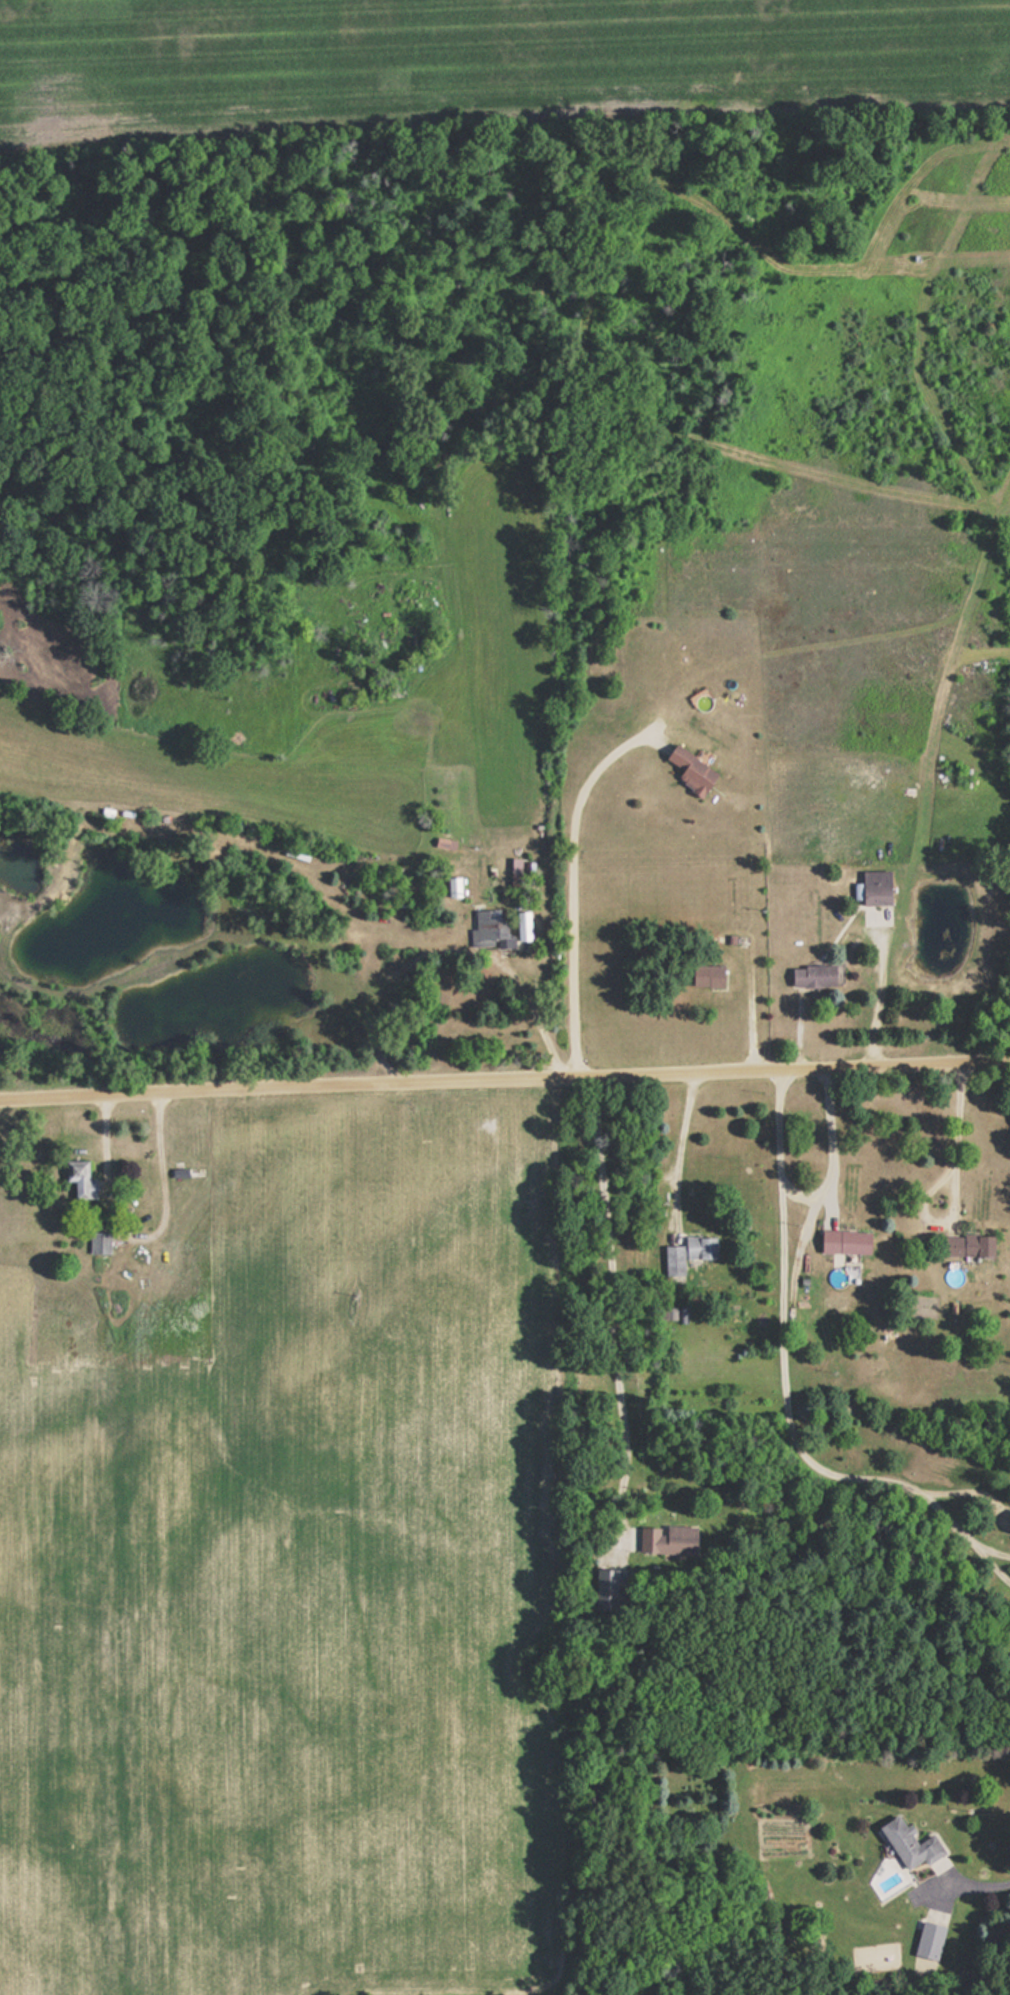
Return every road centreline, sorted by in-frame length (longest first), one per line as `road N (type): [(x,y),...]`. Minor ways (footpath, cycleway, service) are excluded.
road 1 (residential): [(0,1095),(1009,1055)]

